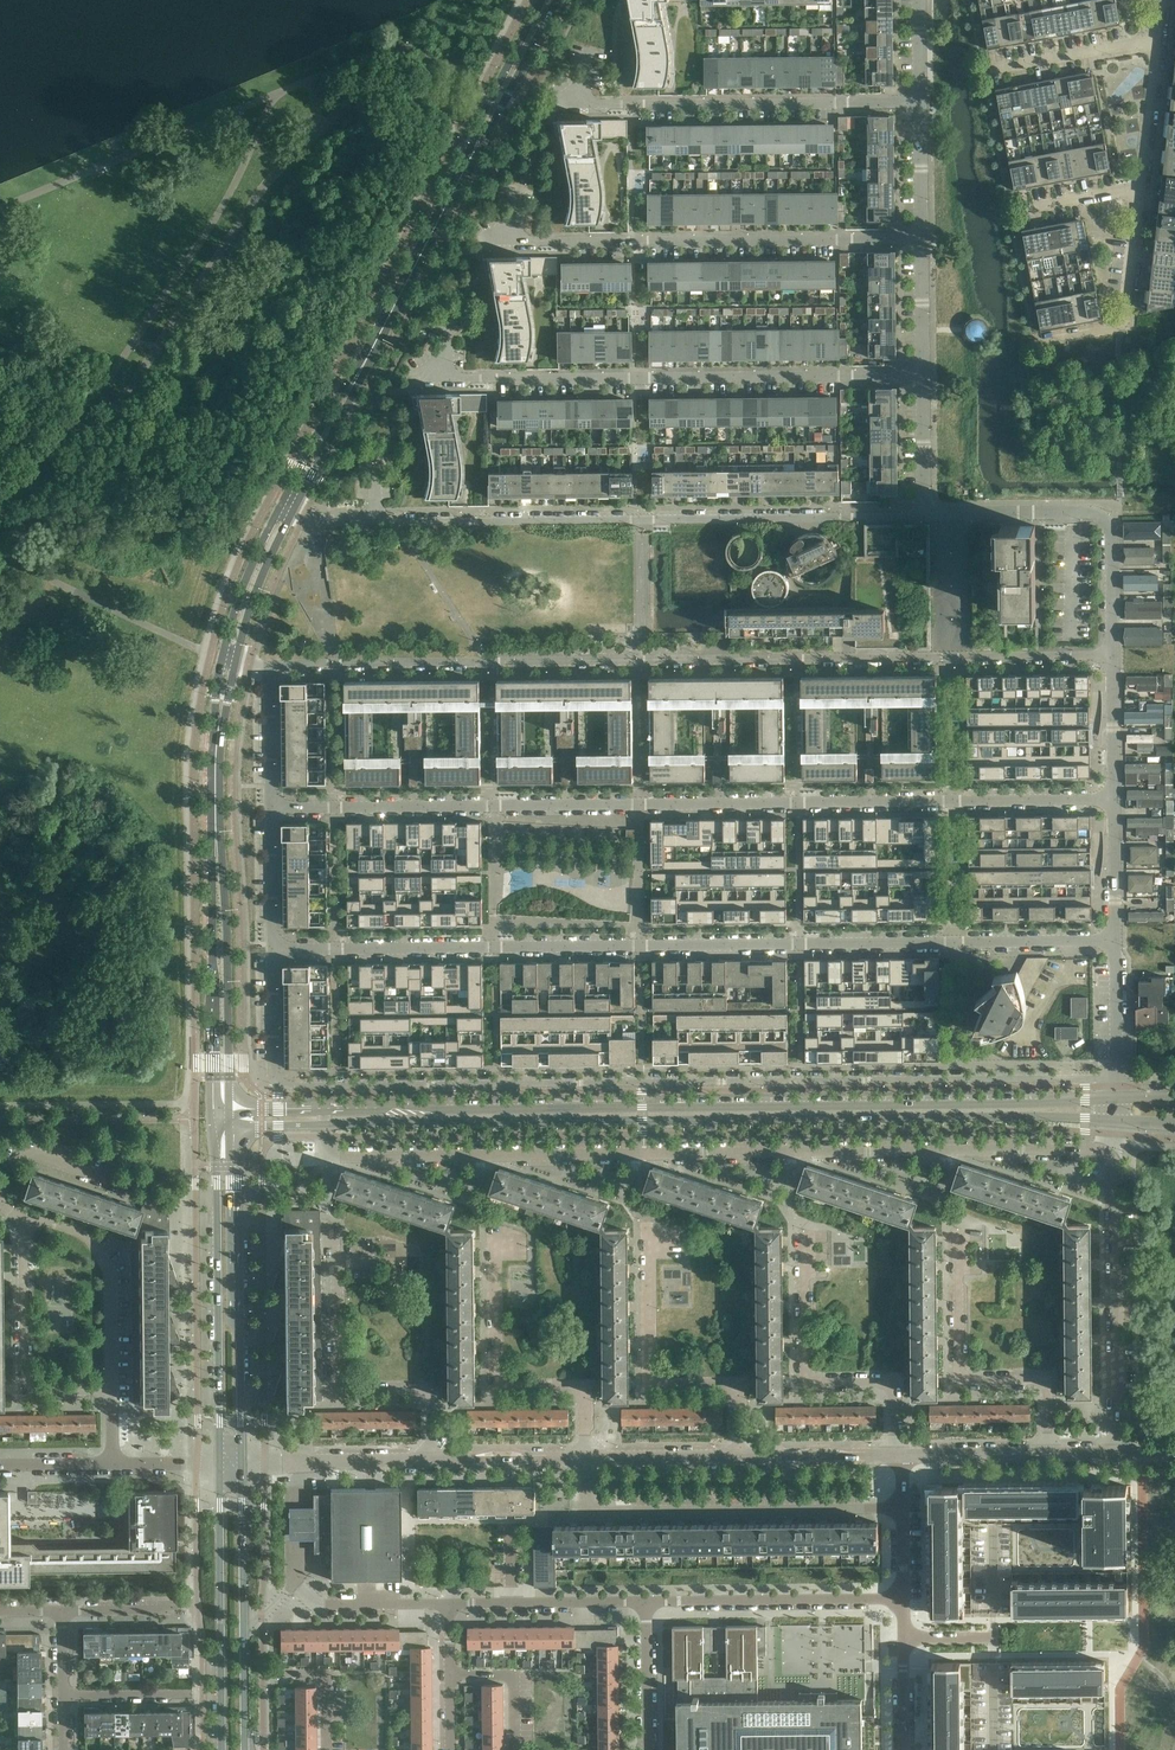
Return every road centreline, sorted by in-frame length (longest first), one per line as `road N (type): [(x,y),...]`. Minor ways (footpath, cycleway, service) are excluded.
road 1 (residential): [(1117,1075),(288,1085),(274,1074),(272,946)]
road 2 (unclassified): [(269,665),(1112,654)]
road 3 (residential): [(272,946),(1115,940)]
road 4 (residential): [(325,1125),(327,1144),(348,1158),(1108,1154)]
road 5 (tertiary): [(1116,1098),(325,1109)]
road 6 (tertiary): [(325,1125),(1116,1119)]
road 7 (unclassified): [(926,510),(306,514),(289,503)]
road 8 (residential): [(490,805),(1115,800)]
road 9 (secondary): [(289,503),(549,0)]
road 10 (residential): [(926,370),(427,378)]
road 11 (secondary): [(230,658),(216,692),(211,766),(215,1118)]
road 12 (secondary): [(231,1110),(219,767),(230,658)]
road 13 (residential): [(922,236),(496,237)]
road 14 (residential): [(902,1506),(586,1510),(584,1459)]
road 15 (residential): [(920,102),(558,107)]
road 16 (secondary): [(215,1118),(218,1463)]
road 17 (secondary): [(242,1464),(232,1127)]
road 18 (residential): [(429,1461),(424,1396),(415,1388),(354,1392),(337,1377),(337,1267),(366,1263)]
road 19 (unclassified): [(1119,1452),(1114,1163),(1108,1154)]
road 20 (residential): [(1047,1453),(1040,1380),(968,1380),(958,1371),(960,1235)]
road 21 (residential): [(736,1457),(736,1388),(655,1382),(650,1372),(651,1239)]
road 22 (residential): [(584,1459),(580,1394),(568,1386),(500,1384),(496,1256),(511,1246)]
road 23 (residential): [(897,1456),(887,1385),(810,1378),(806,1239)]
road 24 (secondary): [(218,1463),(223,1749)]
road 25 (secondary): [(245,1749),(242,1464)]
road 26 (residential): [(112,1389),(29,1390),(23,1380),(23,1218)]
road 27 (residential): [(903,1597),(647,1603)]
road 28 (residential): [(112,1389),(108,1274),(89,1236),(23,1218)]
road 29 (residential): [(490,805),(271,807)]
road 30 (residential): [(1048,339),(1130,326),(1141,194)]
road 31 (residential): [(242,1464),(429,1461)]
road 32 (unclassified): [(926,510),(1109,517)]
road 33 (secondary): [(230,658),(289,503)]
road 34 (residential): [(0,1188),(15,1150),(131,1187)]
road 35 (residential): [(736,1457),(897,1456)]
road 36 (residential): [(1001,65),(1159,42)]
road 37 (residential): [(429,1461),(584,1459)]
road 38 (residential): [(1141,194),(1159,42)]
road 39 (residential): [(584,1459),(736,1457)]
road 40 (residential): [(897,1456),(1047,1453)]
road 41 (residential): [(651,1749),(647,1603)]
road 42 (unclassified): [(1115,800),(1112,654)]
road 43 (residential): [(269,665),(271,807)]
road 44 (residential): [(926,510),(926,370)]
road 45 (unclassified): [(1115,940),(1115,800)]
road 46 (residential): [(271,807),(272,946)]
road 47 (unclassified): [(1112,654),(1109,517)]
road 48 (residential): [(515,1749),(514,1675),(451,1674)]
road 49 (unclassified): [(1117,1075),(1115,940)]
road 50 (residential): [(926,370),(922,236)]
road 51 (residential): [(922,236),(920,102)]
road 52 (residential): [(647,1603),(516,1603)]
road 53 (residential): [(450,1605),(322,1605)]
road 54 (residential): [(184,1695),(64,1695)]

